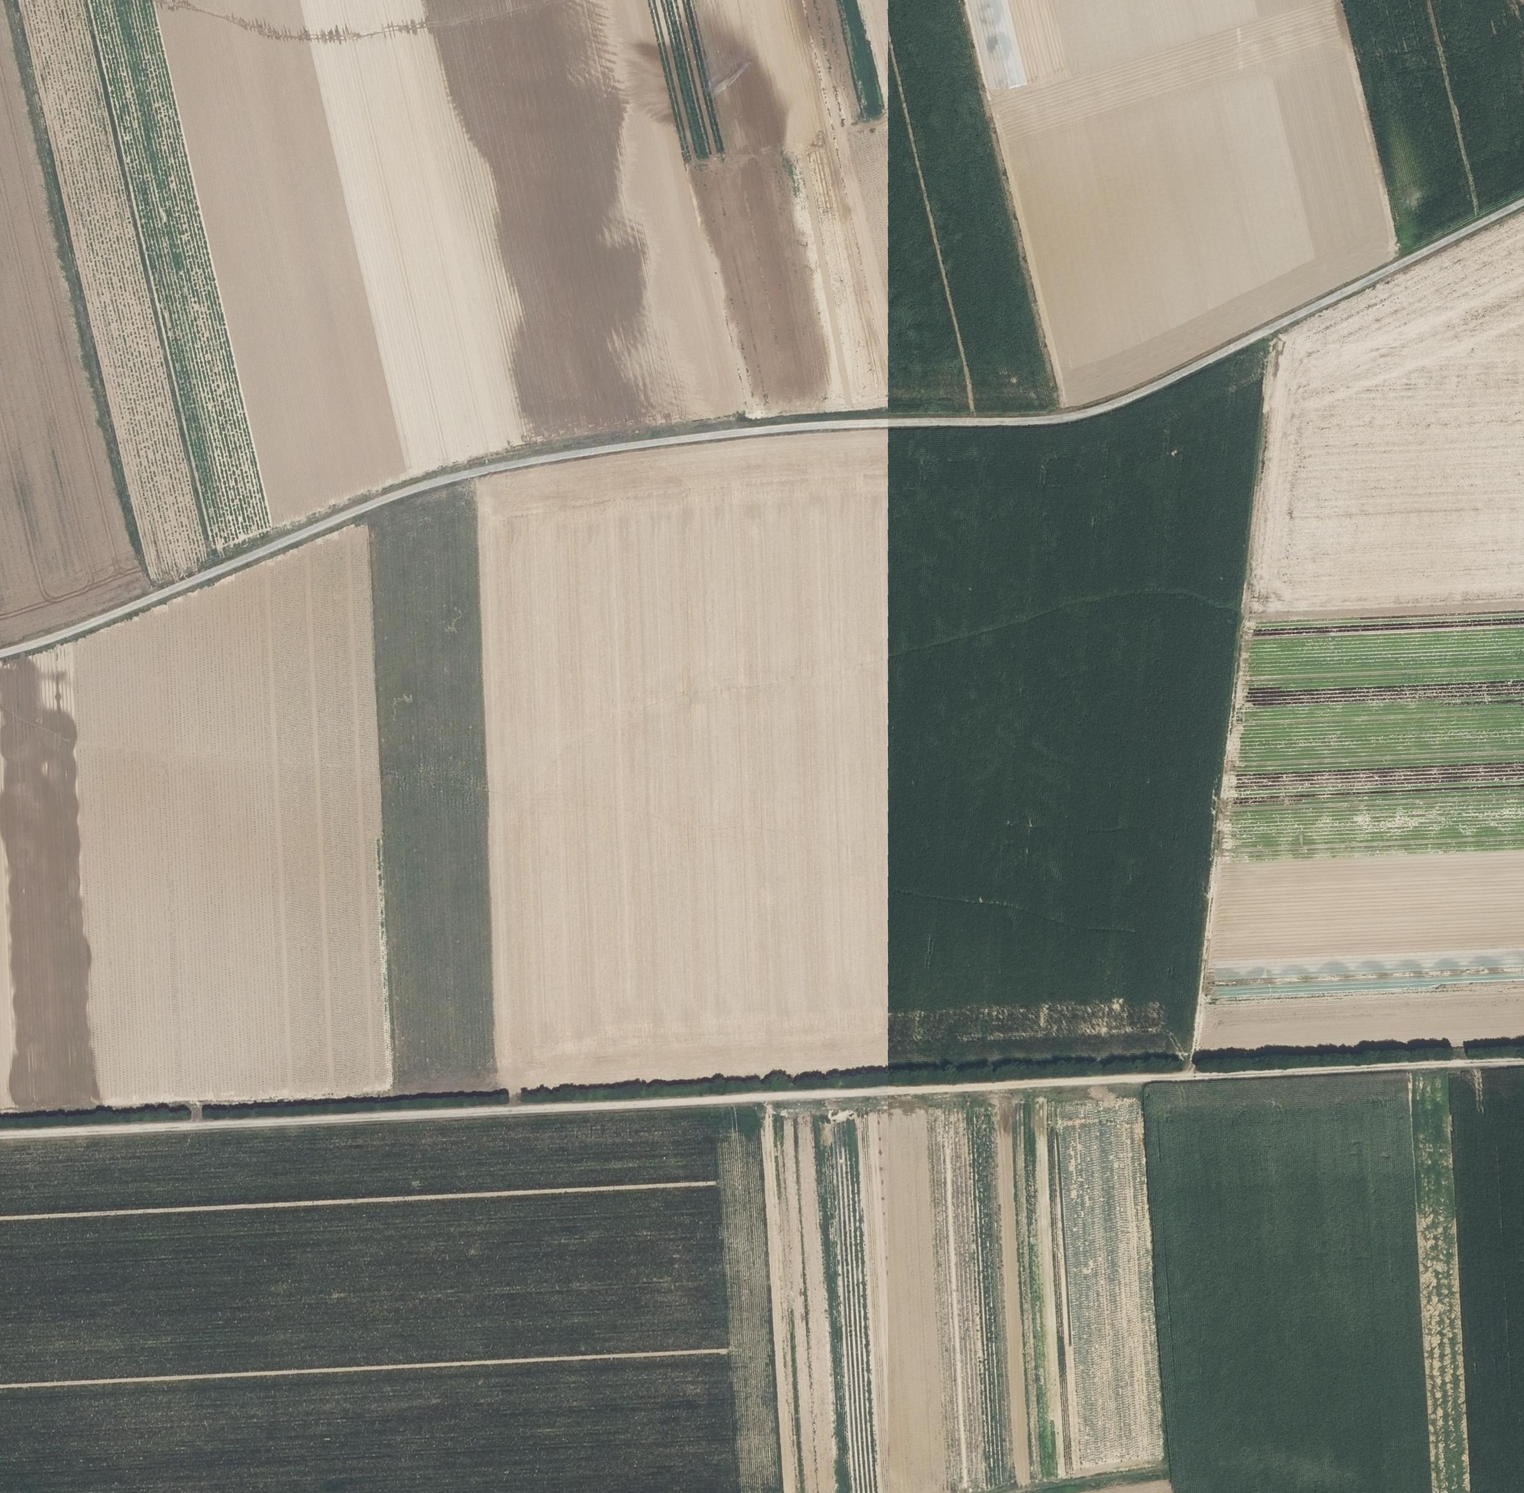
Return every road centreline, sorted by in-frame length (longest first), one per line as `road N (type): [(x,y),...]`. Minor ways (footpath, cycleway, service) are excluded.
road 1 (track): [(0,655),(80,635),(446,486),(758,430),(1067,421),(1147,396),(1523,208)]
road 2 (track): [(0,1139),(1523,1066)]

